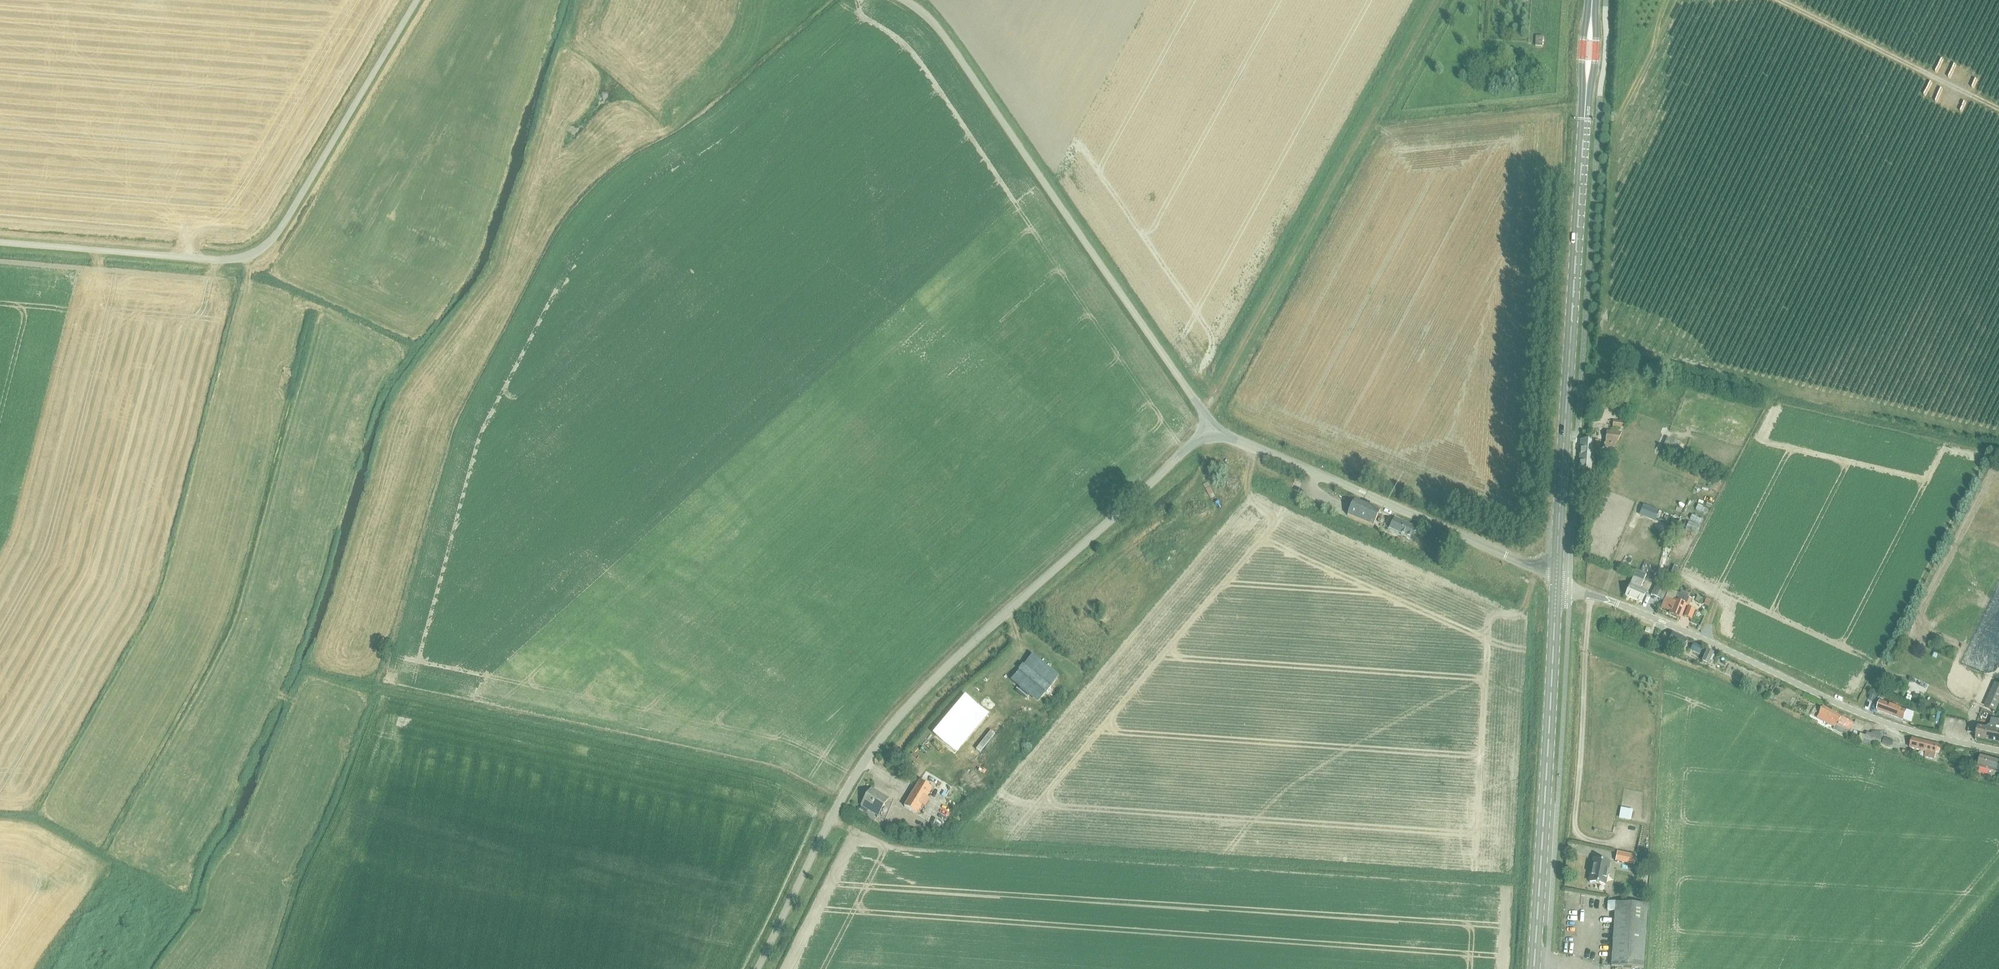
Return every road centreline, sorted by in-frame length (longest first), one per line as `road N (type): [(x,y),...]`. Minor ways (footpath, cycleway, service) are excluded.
road 1 (unclassified): [(757,968),(874,747),(948,665),(1211,422)]
road 2 (secondary): [(1558,576),(1591,0)]
road 3 (unclassified): [(0,242),(222,260),(253,255),(289,217),(416,0)]
road 4 (unclassified): [(1211,422),(936,28),(903,0)]
road 5 (track): [(1437,0),(1205,416)]
road 6 (unclassified): [(1998,751),(1849,708),(1558,576)]
road 7 (secondary): [(1533,968),(1558,576)]
road 8 (unclassified): [(1558,576),(1221,434),(1211,422)]

